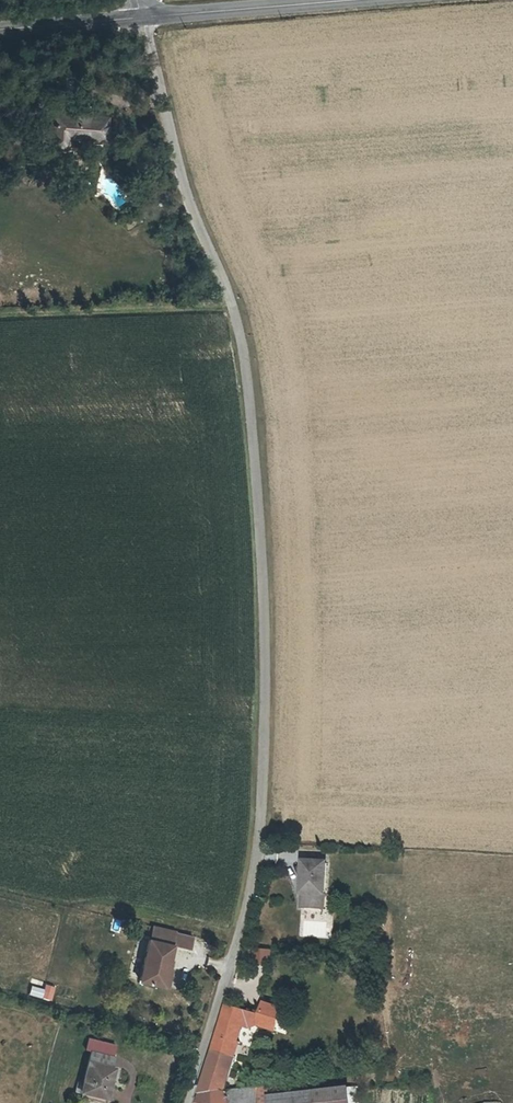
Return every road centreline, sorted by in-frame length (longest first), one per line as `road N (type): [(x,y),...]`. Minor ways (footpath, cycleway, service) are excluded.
road 1 (unclassified): [(187,1102),(240,932),(259,837),(257,517),(235,326),(185,206),(139,18)]
road 2 (tertiary): [(139,18),(366,0)]
road 3 (tertiary): [(0,31),(139,18)]

